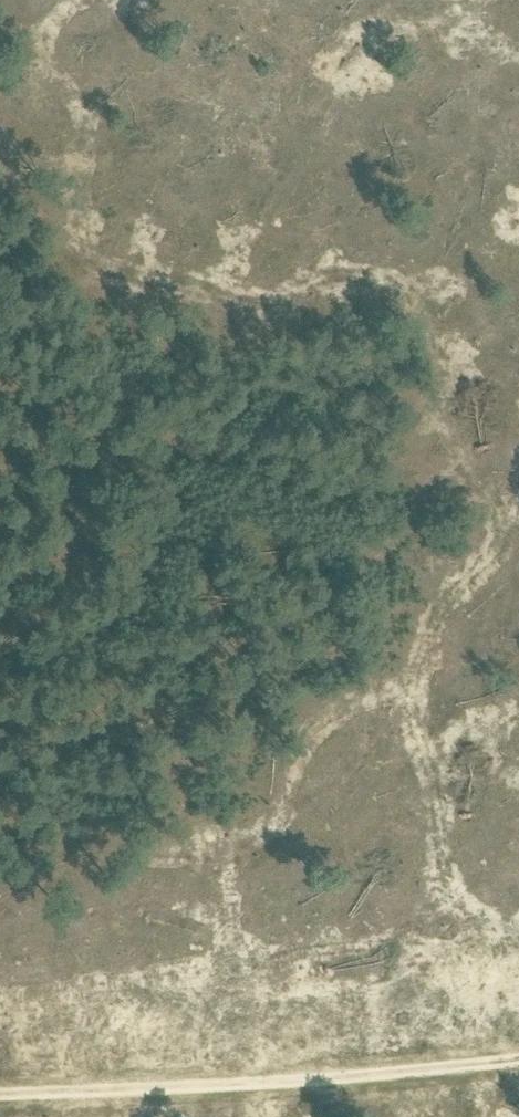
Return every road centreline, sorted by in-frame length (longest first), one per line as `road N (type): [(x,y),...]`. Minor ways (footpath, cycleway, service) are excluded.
road 1 (track): [(0,1091),(296,1079),(518,1059)]

